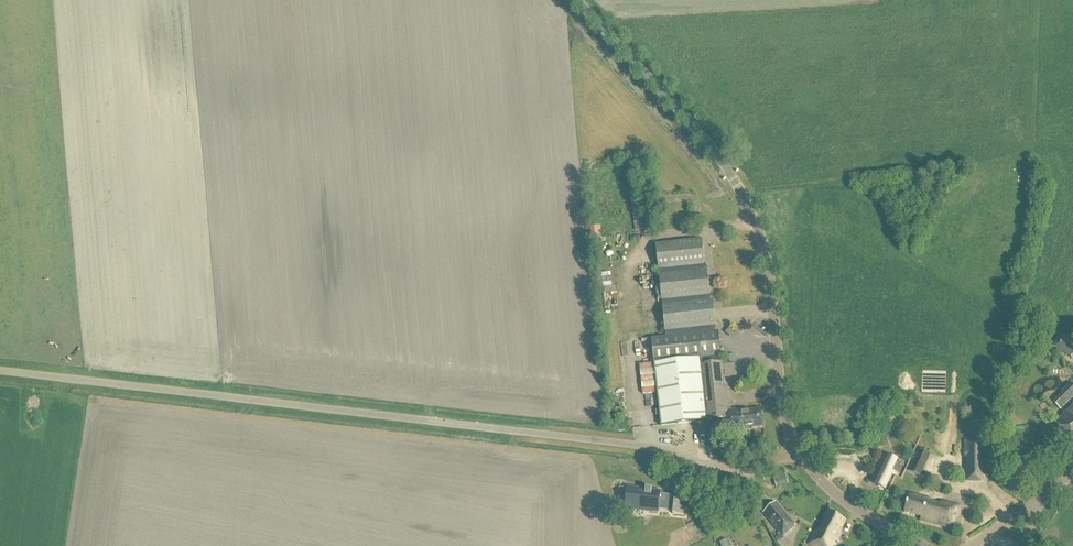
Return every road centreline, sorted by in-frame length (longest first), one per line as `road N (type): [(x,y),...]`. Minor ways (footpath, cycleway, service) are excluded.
road 1 (unclassified): [(795,449),(759,469),(728,473),(650,447),(0,374)]
road 2 (tertiary): [(795,449),(767,256),(752,213),(685,118),(576,0)]
road 3 (tertiary): [(891,530),(828,489),(795,449)]

